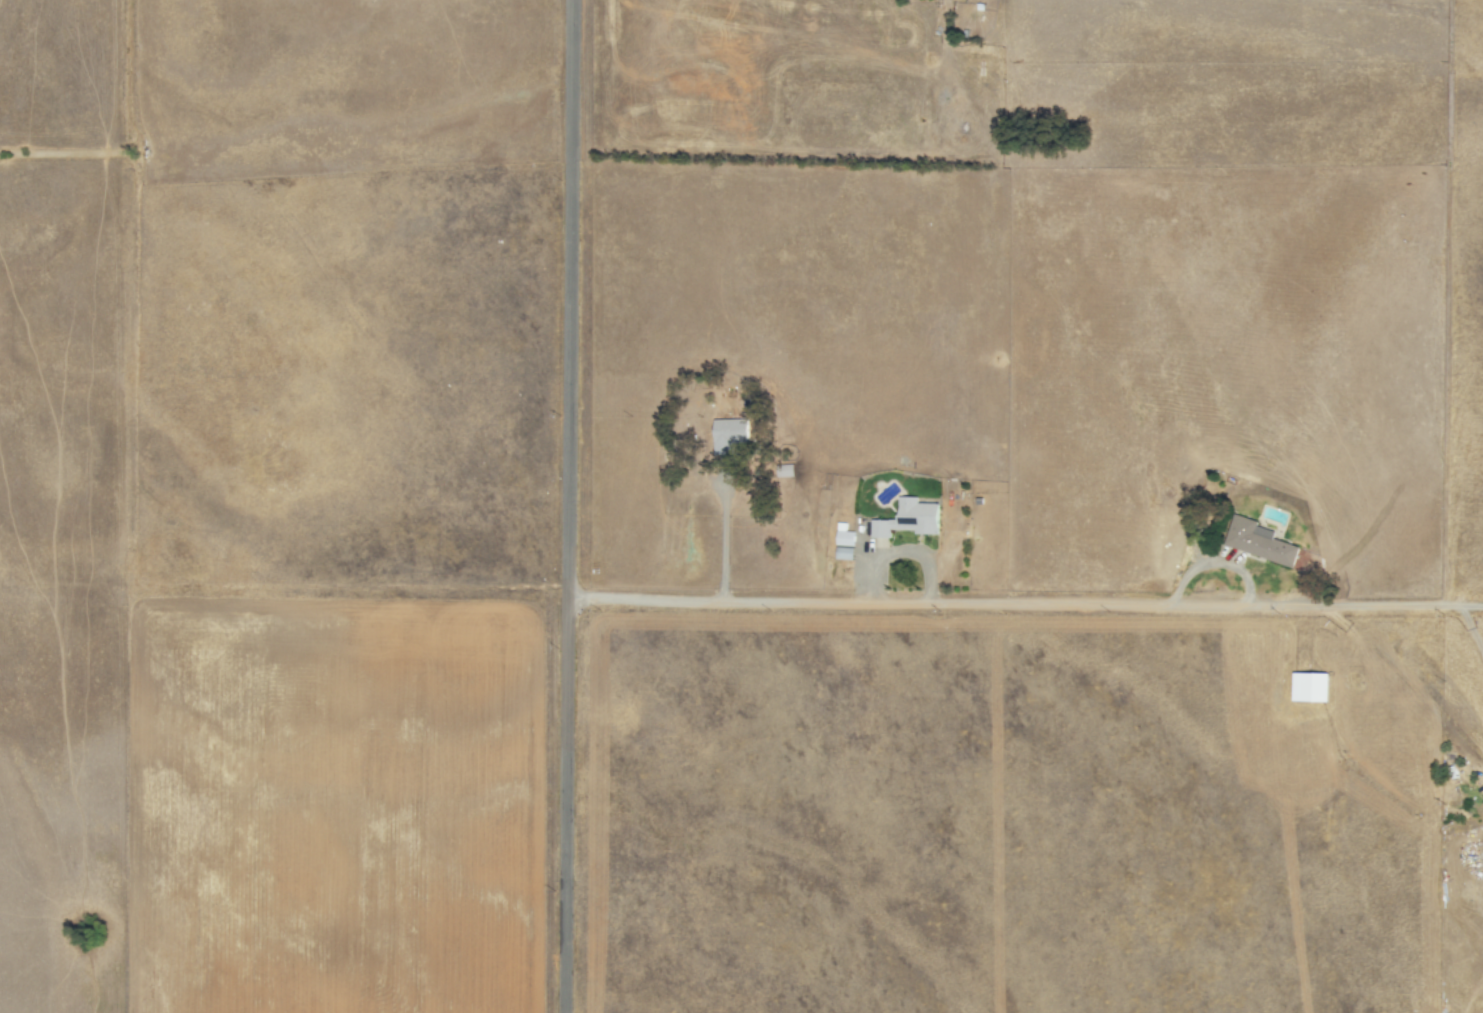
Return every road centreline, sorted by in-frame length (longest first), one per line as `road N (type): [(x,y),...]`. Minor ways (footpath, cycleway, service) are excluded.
road 1 (residential): [(561,1012),(569,0)]
road 2 (residential): [(564,599),(1321,606)]

